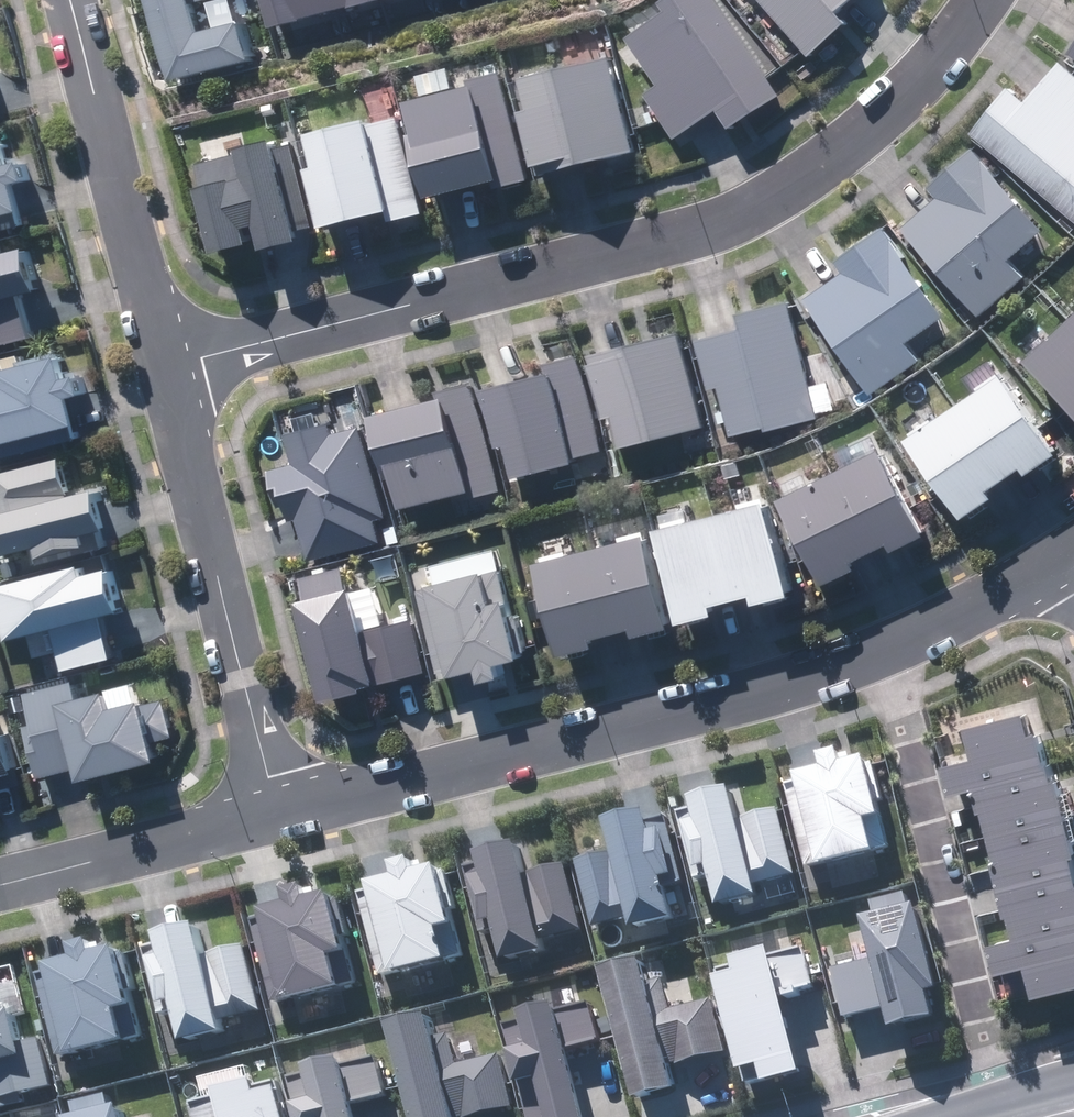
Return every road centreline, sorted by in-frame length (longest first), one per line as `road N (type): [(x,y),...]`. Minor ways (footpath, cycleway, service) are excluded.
road 1 (residential): [(169,366),(709,220),(808,164),(903,85),(976,0)]
road 2 (residential): [(883,643),(661,722),(278,816)]
road 3 (residential): [(1005,1116),(883,643)]
road 4 (residential): [(278,816),(169,366)]
road 5 (residential): [(169,366),(70,0)]
road 6 (residential): [(278,816),(0,884)]
road 7 (residential): [(1072,555),(883,643)]

